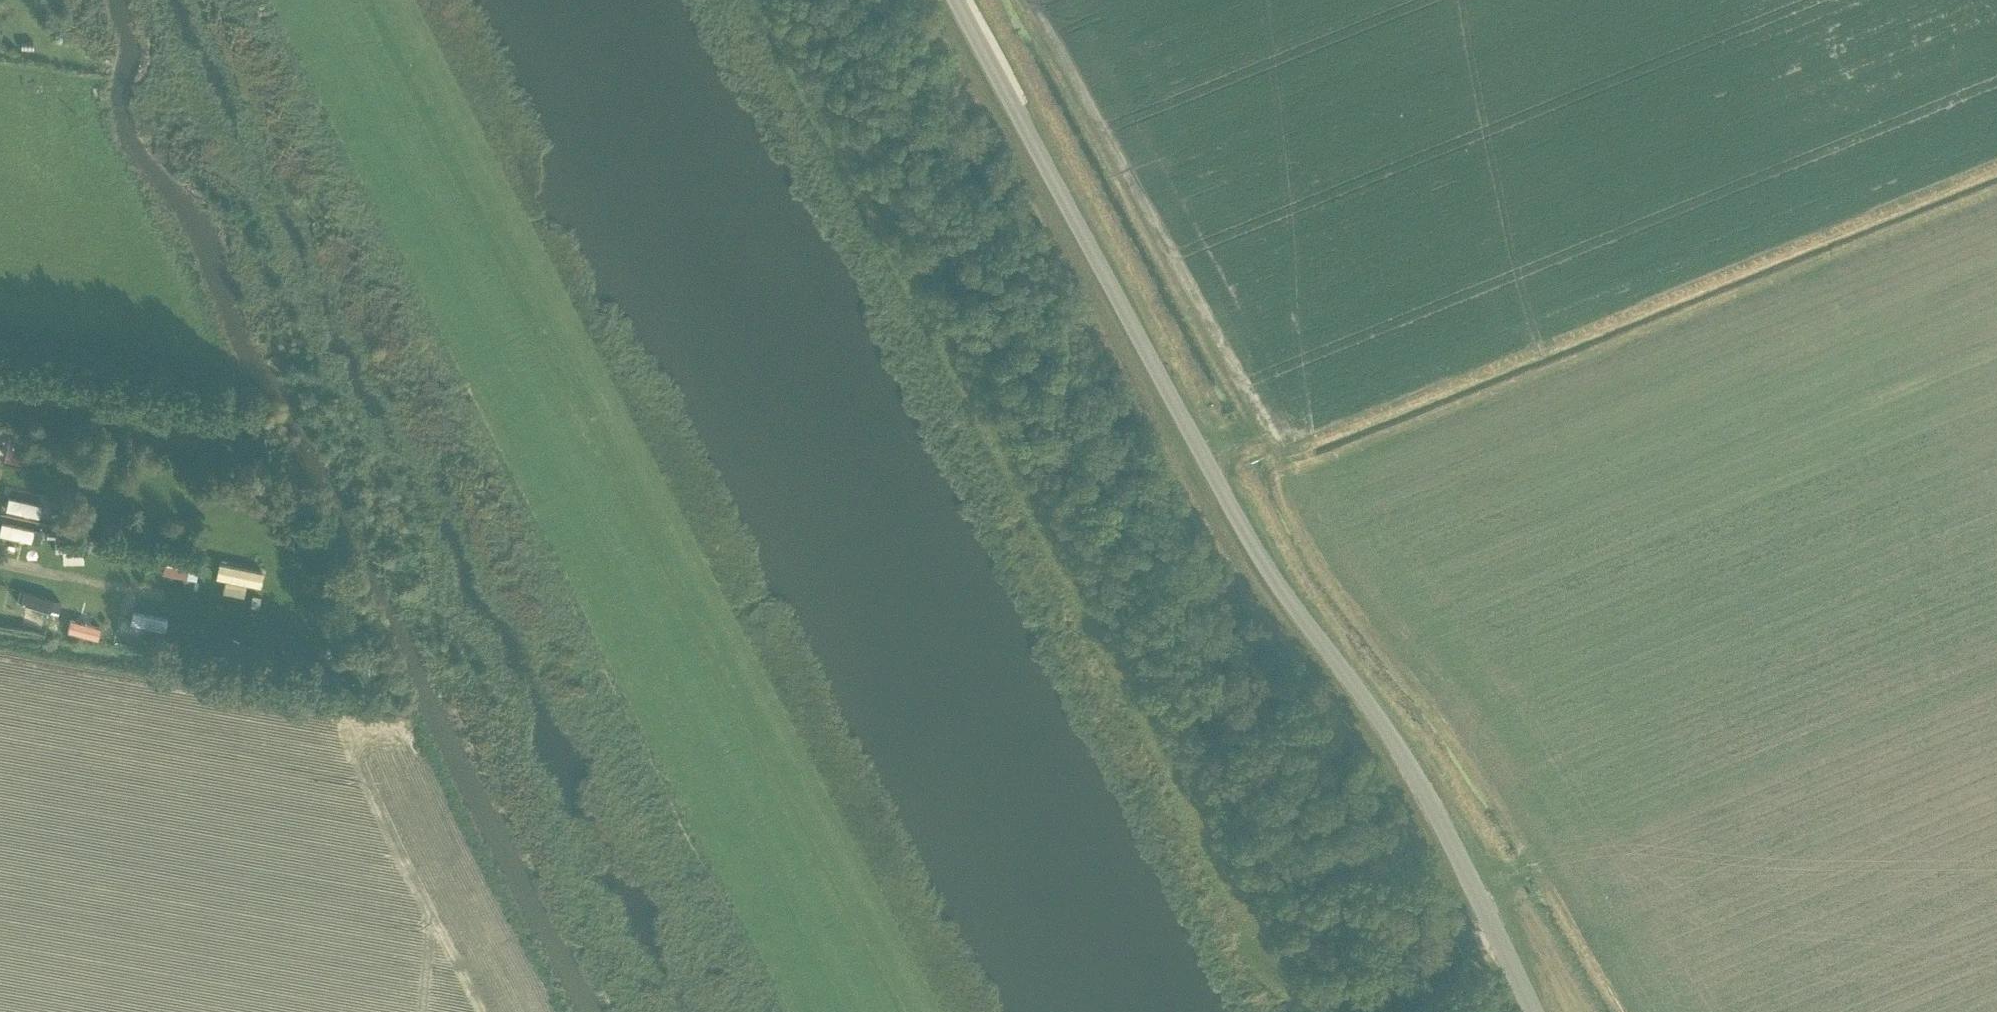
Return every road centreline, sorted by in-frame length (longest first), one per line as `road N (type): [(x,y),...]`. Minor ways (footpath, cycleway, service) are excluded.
road 1 (unclassified): [(1526,1011),(1466,869),(1377,709),(1268,578),(956,0)]

